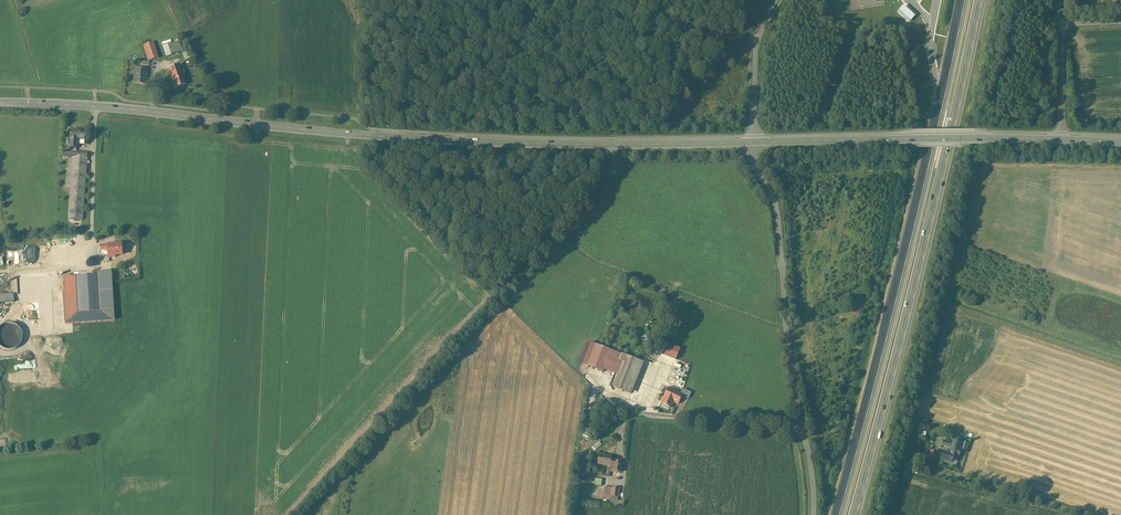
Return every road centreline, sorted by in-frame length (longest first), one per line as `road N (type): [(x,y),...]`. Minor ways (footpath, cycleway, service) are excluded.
road 1 (secondary): [(0,103),(415,139),(753,143)]
road 2 (motorway): [(853,514),(979,0)]
road 3 (motorway): [(964,0),(838,514)]
road 4 (secondary): [(753,143),(1060,141)]
road 5 (unclassified): [(753,143),(756,170),(775,204),(804,434)]
road 6 (track): [(756,39),(491,0)]
road 7 (track): [(14,274),(27,342),(92,435),(100,514)]
road 8 (unclassified): [(804,434),(643,413),(591,444)]
road 9 (unclassified): [(937,472),(1083,514)]
road 10 (unclassified): [(777,0),(756,39),(753,143)]

